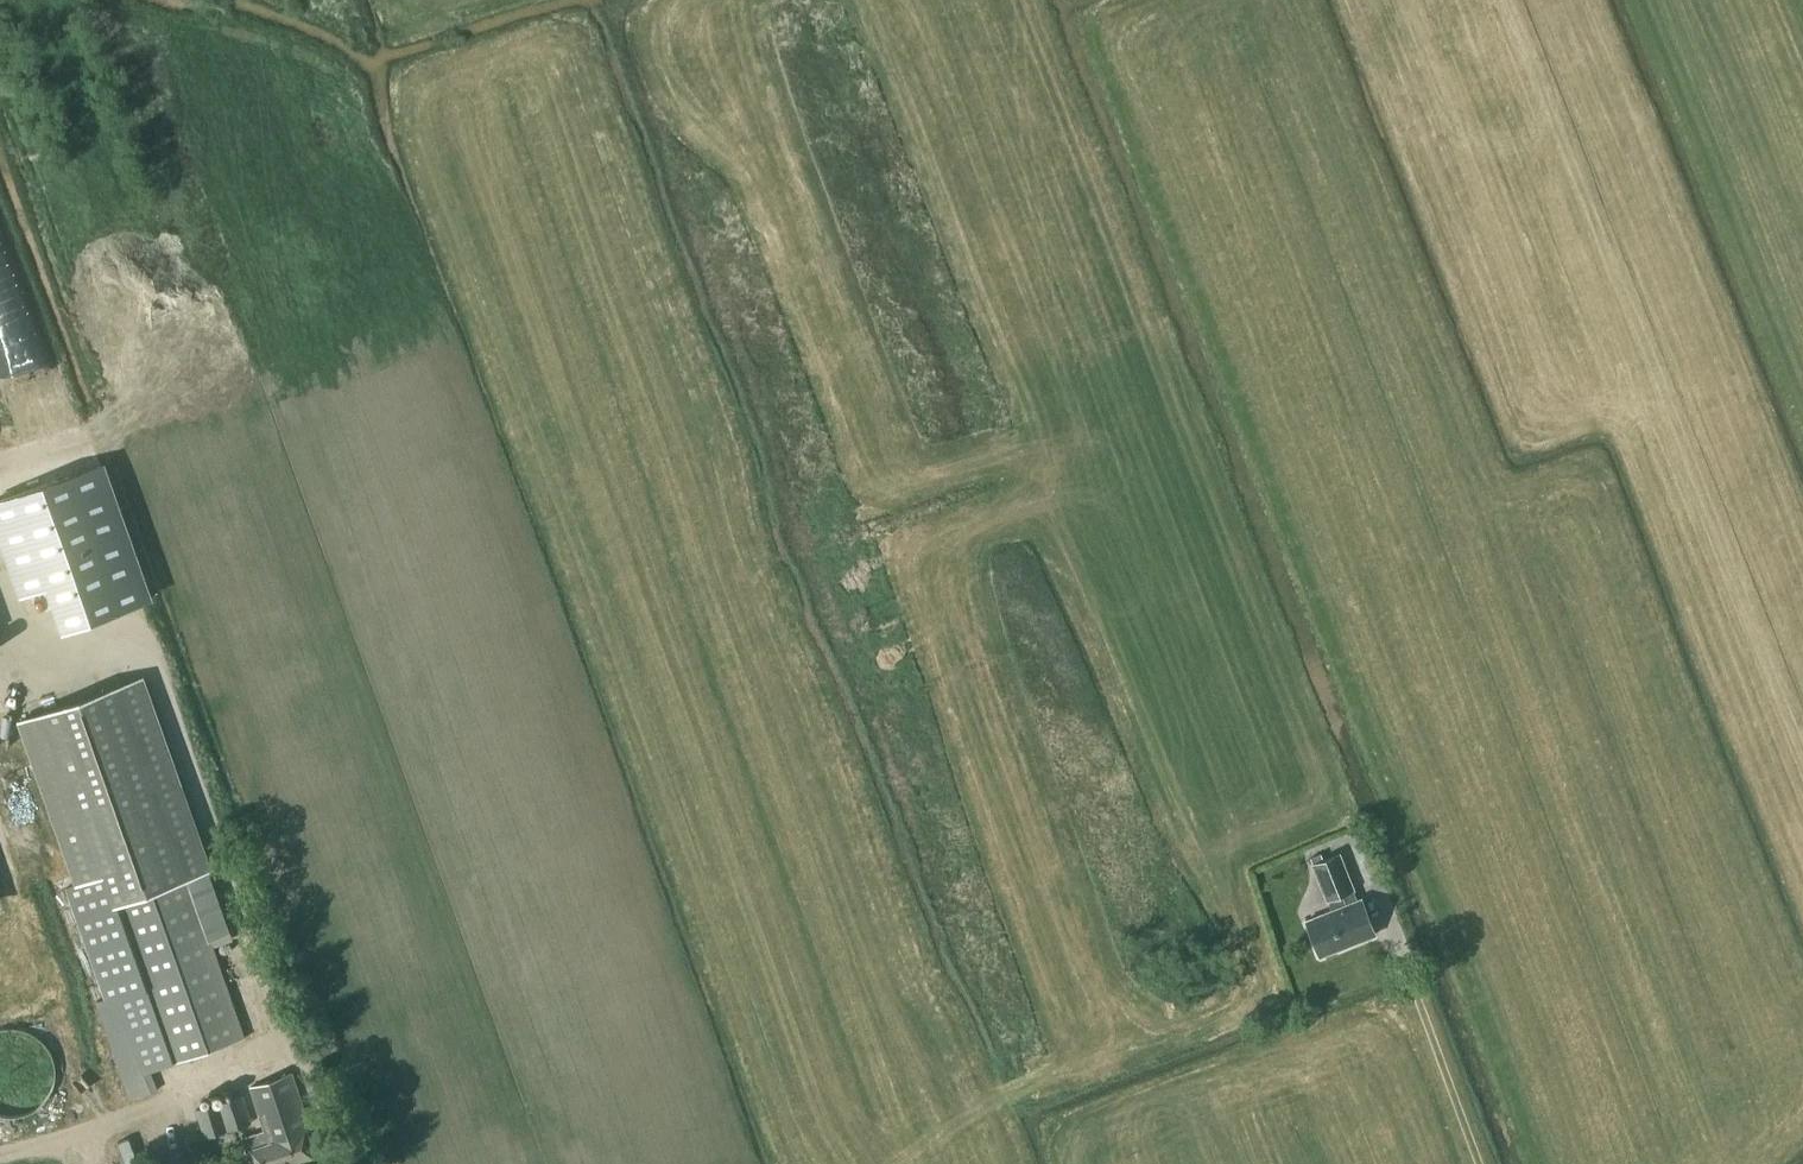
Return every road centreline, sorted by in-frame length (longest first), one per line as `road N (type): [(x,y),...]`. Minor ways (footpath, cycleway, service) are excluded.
road 1 (track): [(1483,1163),(1412,973)]

